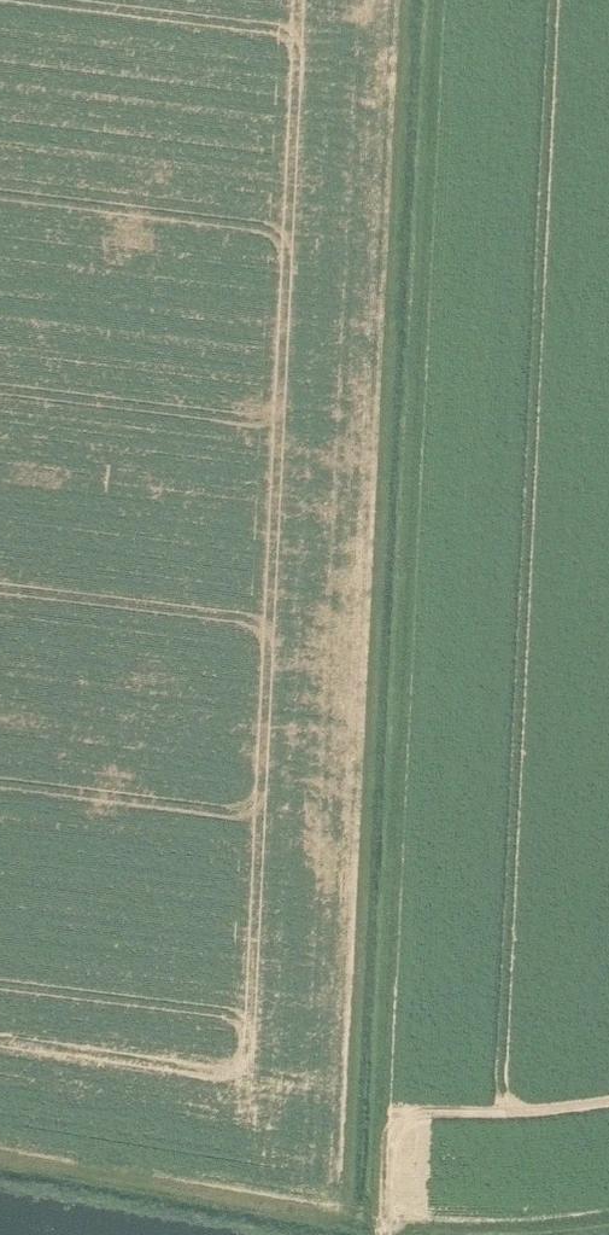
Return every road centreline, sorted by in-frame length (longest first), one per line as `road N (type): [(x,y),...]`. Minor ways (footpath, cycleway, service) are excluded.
road 1 (track): [(435,0),(383,1234)]
road 2 (track): [(0,1161),(421,1230),(608,1226)]

